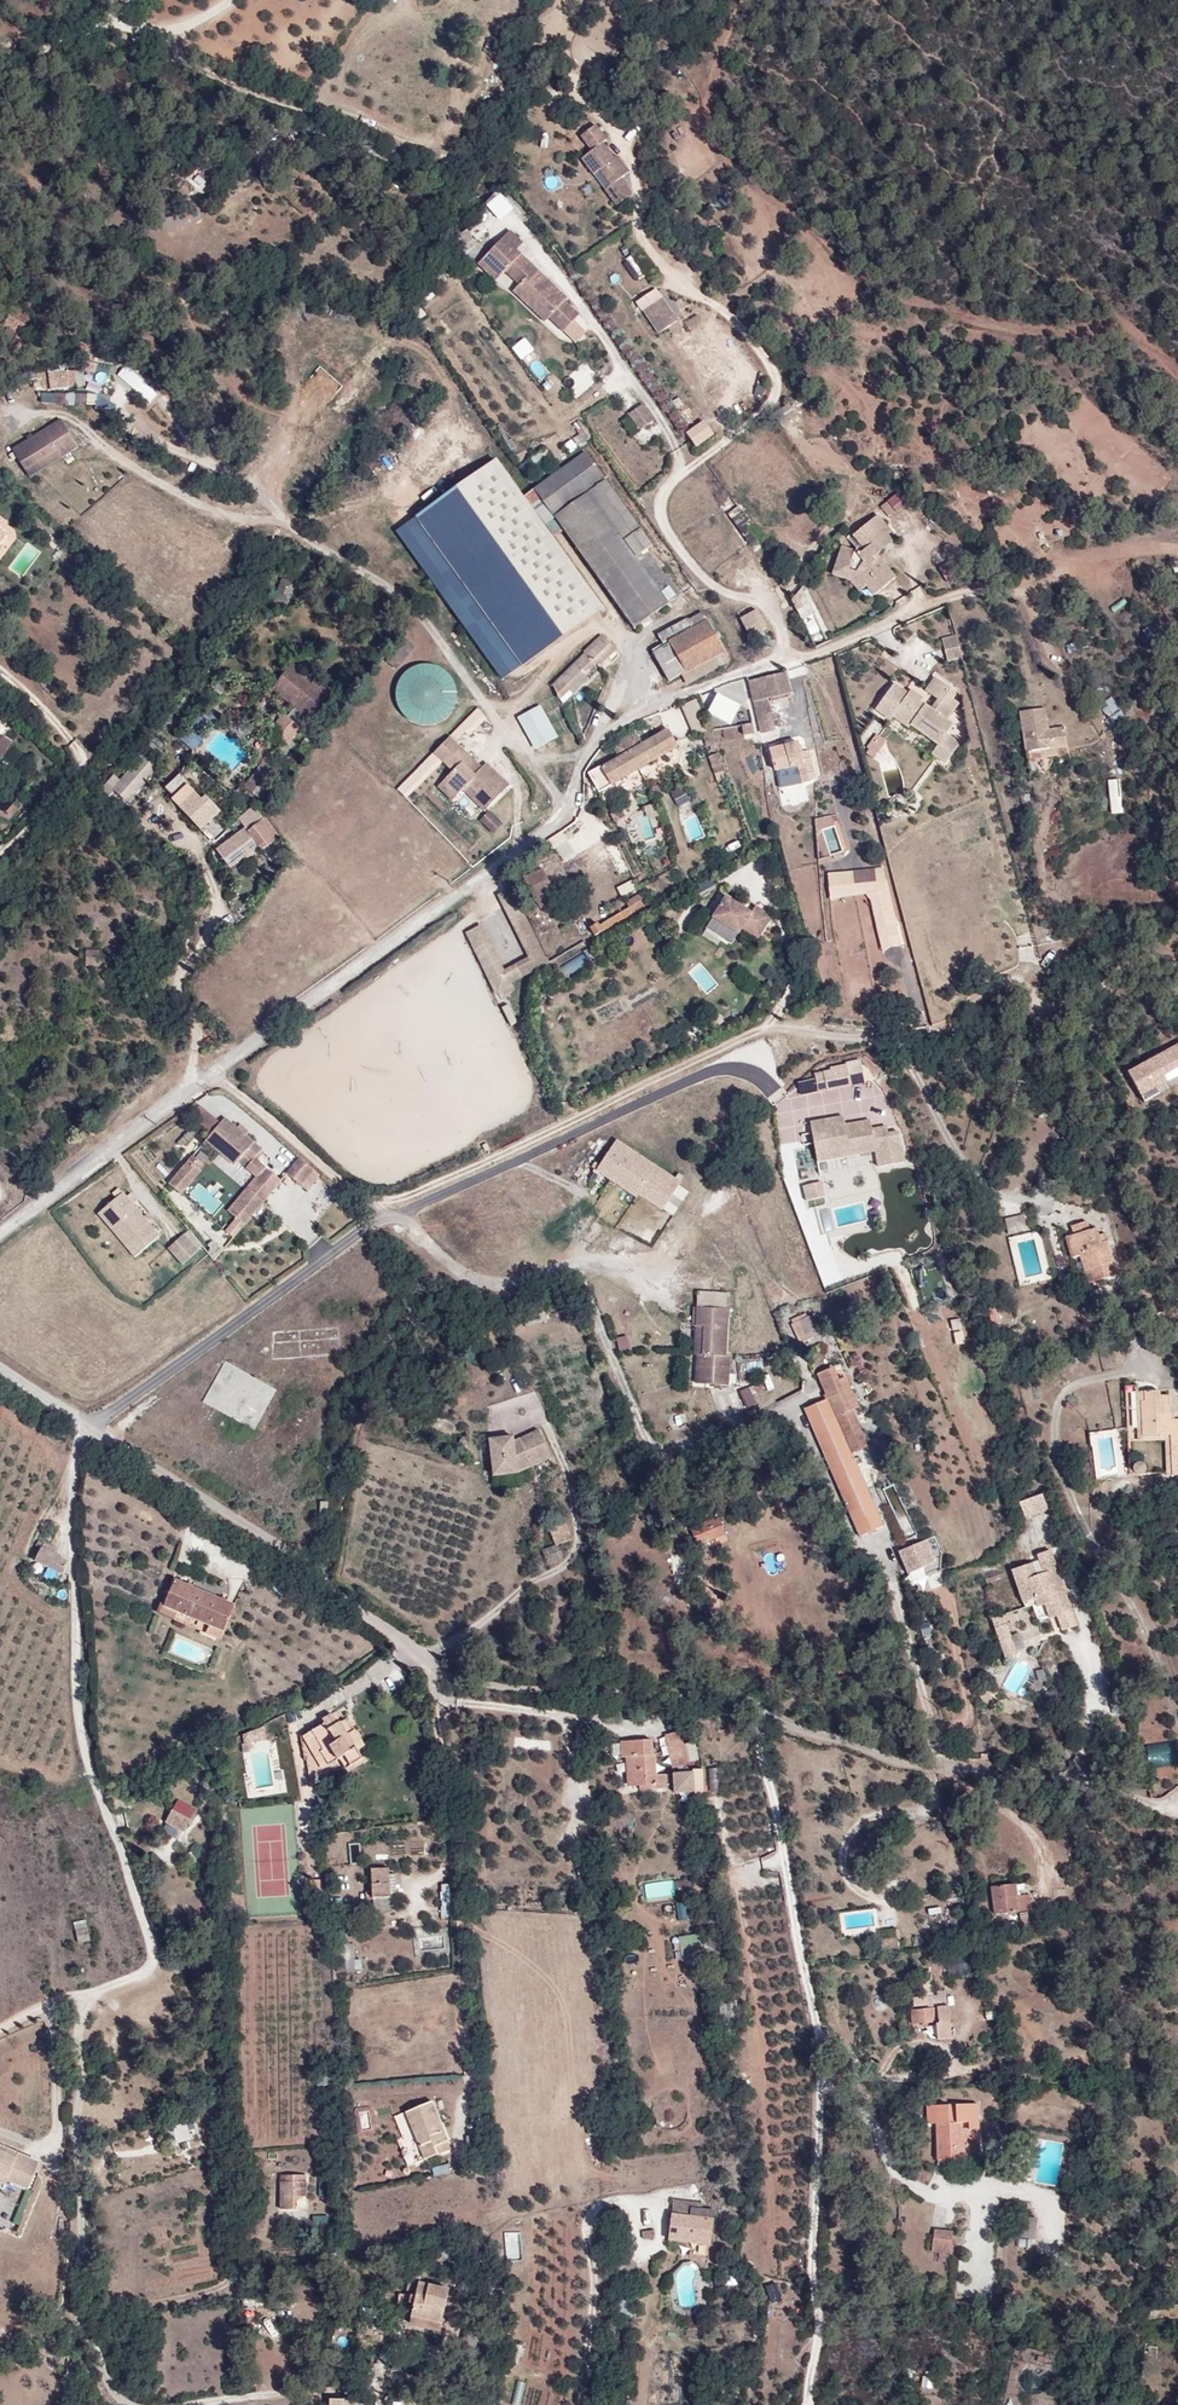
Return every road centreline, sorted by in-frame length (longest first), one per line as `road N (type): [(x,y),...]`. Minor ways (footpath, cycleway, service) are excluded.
road 1 (track): [(0,1237),(555,825),(594,737),(655,701),(785,656),(815,656),(951,598),(1016,592)]
road 2 (residential): [(0,1370),(449,1676),(498,1688),(723,1699),(929,1767),(1072,1791)]
road 3 (track): [(211,1078),(374,1204),(764,1028),(791,988),(787,924)]
road 4 (track): [(87,1428),(75,1460),(85,1737),(154,1964),(0,2031)]
road 5 (track): [(755,1710),(822,2038),(811,2275),(820,2313),(809,2404)]
road 6 (track): [(745,0),(711,86),(706,116),(720,154),(808,220),(858,280),(960,325),(1041,336),(1123,328),(1177,370)]
road 7 (unclassified): [(566,807),(404,594),(283,520),(229,517),(88,441)]
road 8 (unclassified): [(785,656),(787,638),(774,608),(702,576),(660,506),(679,471),(770,403),(777,383),(745,329),(667,269),(642,234)]
road 9 (track): [(87,1428),(379,1218),(518,1156)]
road 10 (track): [(426,1656),(468,2002),(469,2092),(460,2133)]
road 11 (track): [(90,1993),(79,2026),(82,2087),(73,2125),(80,2323),(108,2387),(130,2404)]
road 12 (track): [(764,1028),(854,1033),(911,1056),(955,1149),(983,1183),(1014,1198)]
road 13 (track): [(421,1652),(470,1630),(578,1547),(565,1464),(550,1435)]
road 14 (track): [(379,1218),(415,1225),(463,1272),(503,1289),(588,1262),(654,1284)]
road 15 (track): [(518,1156),(691,1079),(759,1081)]
road 16 (track): [(573,1266),(671,1503)]
road 17 (track): [(193,1091),(193,1017),(178,986),(209,935),(217,905),(200,851)]
road 18 (track): [(929,1767),(941,1800),(934,1808),(862,1818),(847,1839),(843,1862),(854,1888),(891,1919)]
road 19 (track): [(944,1770),(963,1763),(1075,1779),(1177,1806)]
road 20 (track): [(192,2404),(307,2391),(409,2404)]
road 21 (track): [(283,520),(254,483),(179,452),(115,397)]
road 22 (track): [(944,1770),(886,1567)]
road 23 (track): [(821,2073),(943,2075),(950,2048),(904,2046)]
road 24 (track): [(435,1704),(625,1730)]
road 25 (track): [(80,2313),(225,2285),(246,2250)]
road 26 (track): [(583,2404),(596,2289),(590,2217)]
road 27 (track): [(821,2078),(867,2116),(902,2182),(945,2199)]
road 28 (track): [(1177,553),(1093,562),(1016,592)]
road 29 (track): [(54,2007),(60,2144),(42,2146)]
road 30 (track): [(956,1772),(963,1788),(1034,1834),(1041,1884)]
road 31 (track): [(0,63),(106,25),(123,0)]
road 32 (track): [(0,853),(78,773),(80,755)]
road 33 (track): [(106,25),(160,34),(224,0)]
road 34 (track): [(1066,1777),(1094,1701),(1086,1660)]

